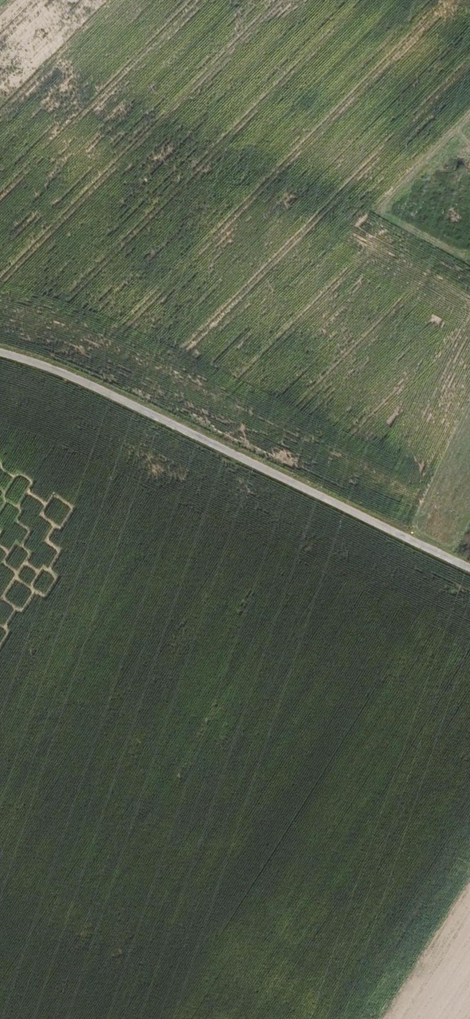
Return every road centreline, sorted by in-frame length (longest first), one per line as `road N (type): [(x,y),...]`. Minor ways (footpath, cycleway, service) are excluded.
road 1 (unclassified): [(0,353),(75,380),(469,568)]

